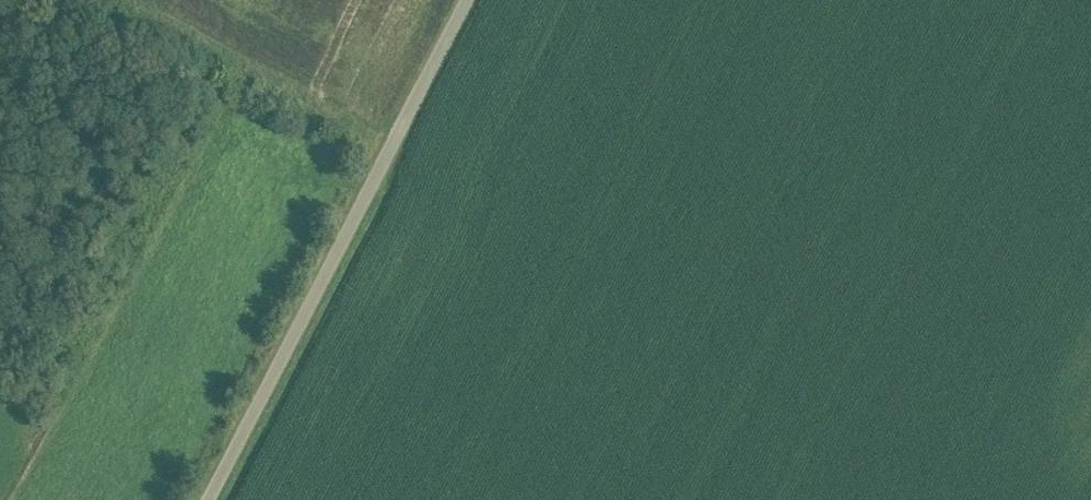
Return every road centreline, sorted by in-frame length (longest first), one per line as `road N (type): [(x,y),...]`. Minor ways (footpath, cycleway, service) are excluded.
road 1 (track): [(471,0),(213,499)]

